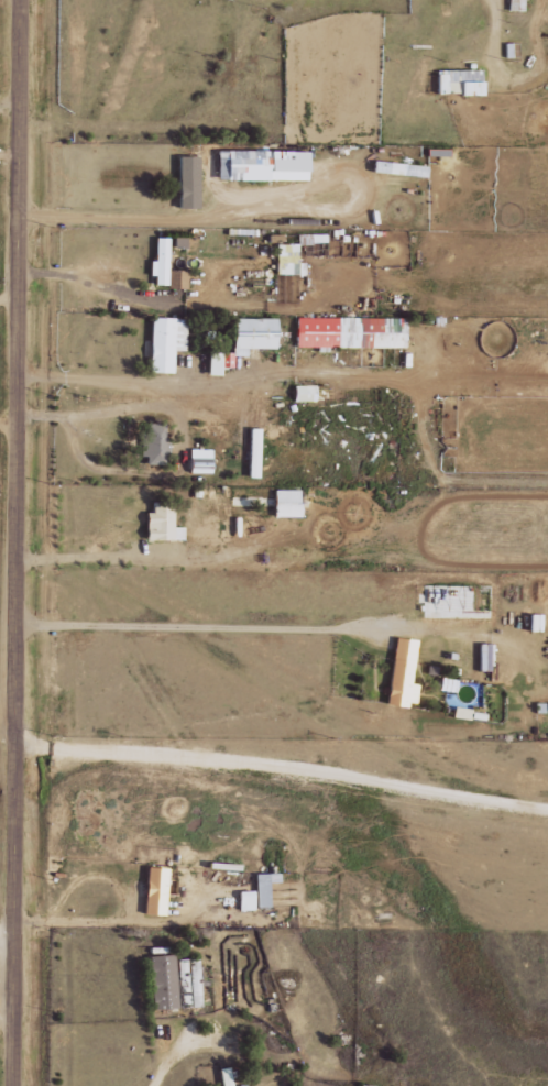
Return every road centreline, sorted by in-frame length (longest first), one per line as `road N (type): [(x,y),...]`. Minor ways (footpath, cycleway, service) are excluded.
road 1 (secondary): [(20,0),(13,1085)]

